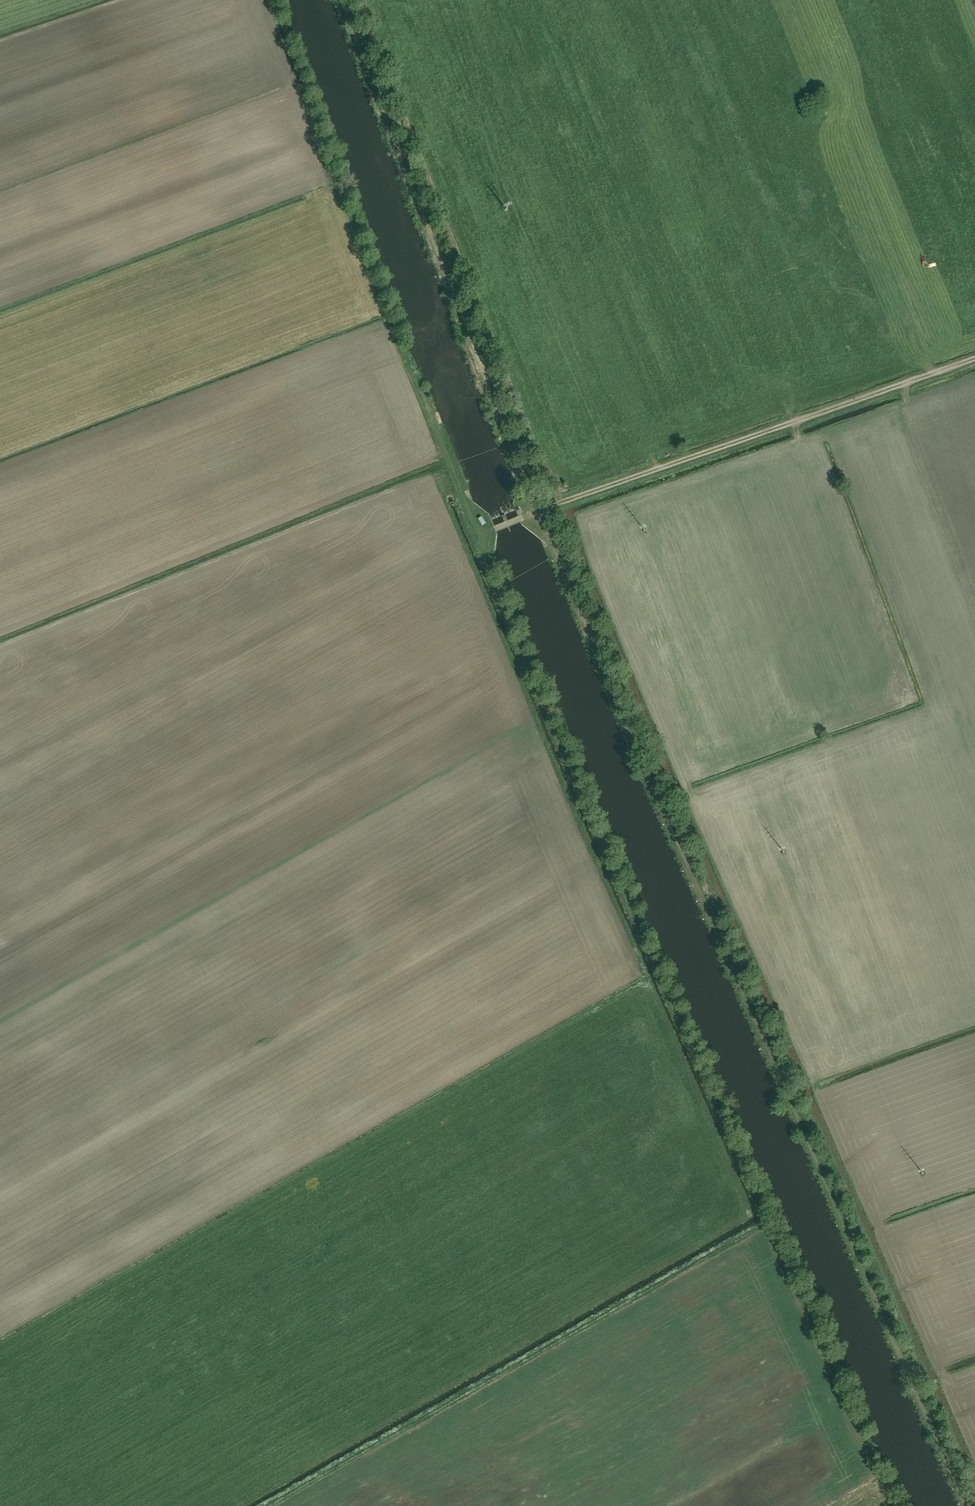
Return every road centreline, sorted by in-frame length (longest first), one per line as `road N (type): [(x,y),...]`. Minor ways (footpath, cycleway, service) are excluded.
road 1 (track): [(539,511),(974,1505)]
road 2 (track): [(539,511),(351,0)]
road 3 (track): [(539,511),(974,356)]

